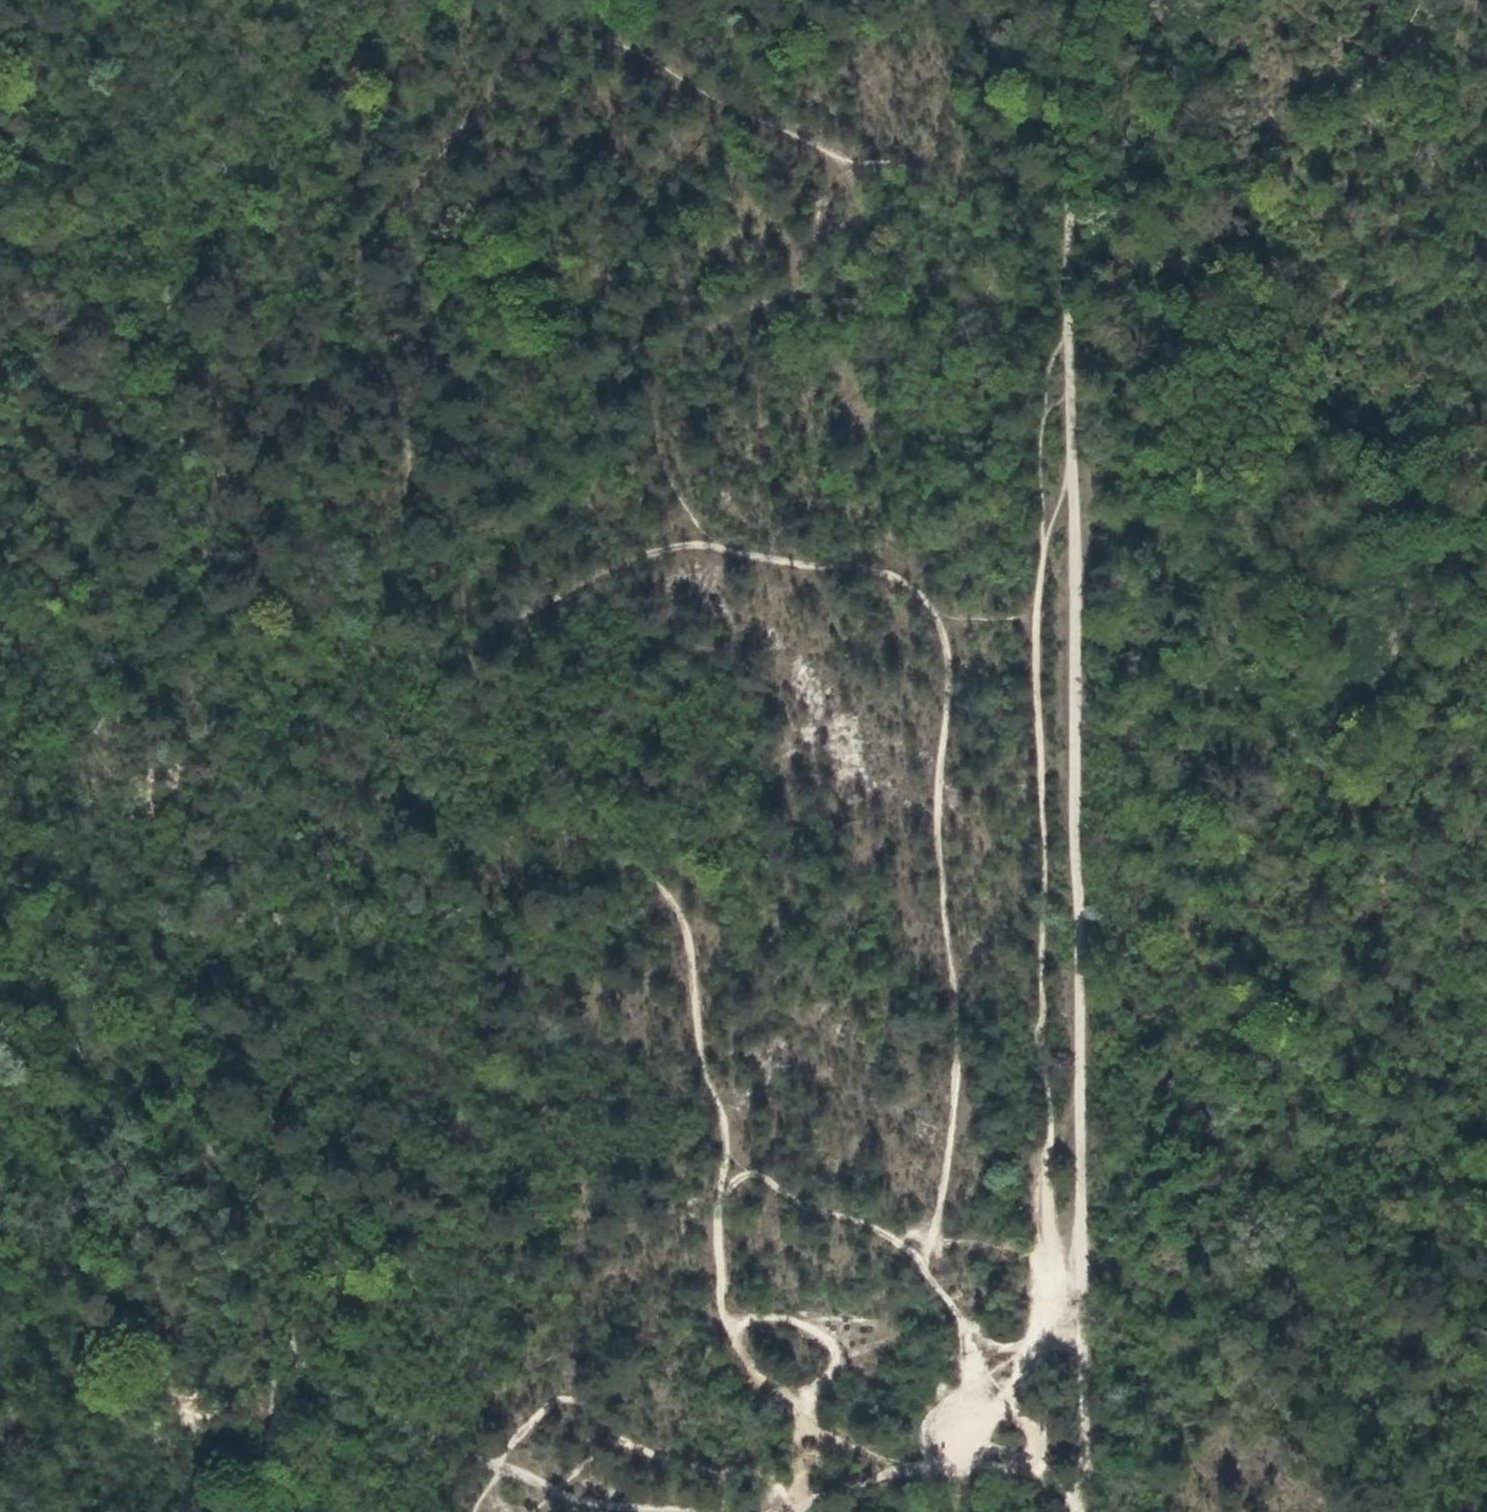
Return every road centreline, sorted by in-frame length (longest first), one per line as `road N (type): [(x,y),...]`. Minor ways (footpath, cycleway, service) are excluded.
road 1 (track): [(1074,0),(1066,259),(1085,1398),(1076,1511)]

